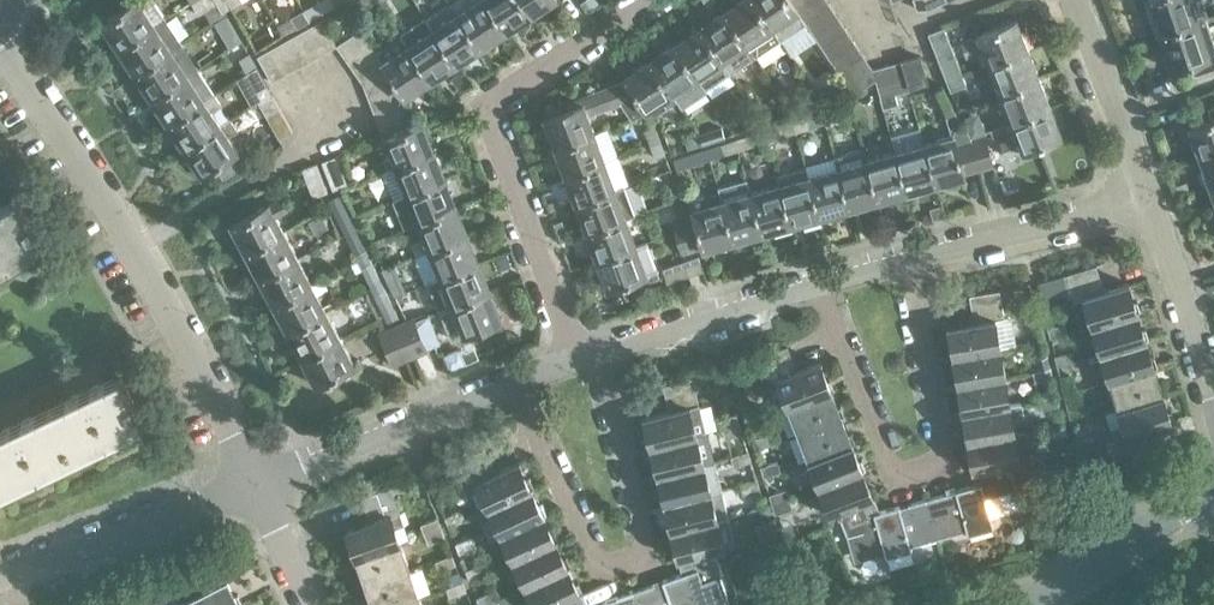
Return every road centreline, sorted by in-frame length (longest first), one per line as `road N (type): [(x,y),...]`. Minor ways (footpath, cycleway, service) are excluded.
road 1 (residential): [(259,480),(131,235),(0,41)]
road 2 (residential): [(498,385),(599,579),(641,565),(603,350)]
road 3 (residential): [(579,355),(487,104),(655,0)]
road 4 (residential): [(815,289),(891,472),(912,480),(936,470),(944,453),(914,260)]
road 5 (residential): [(259,480),(498,385)]
road 6 (residential): [(18,569),(259,480)]
road 7 (residential): [(914,260),(1146,194)]
road 8 (tertiary): [(1026,604),(1213,485)]
road 9 (residential): [(603,350),(815,289)]
road 10 (residential): [(1213,392),(1146,194)]
road 11 (residential): [(1146,194),(1074,0)]
road 12 (residential): [(312,604),(259,480)]

